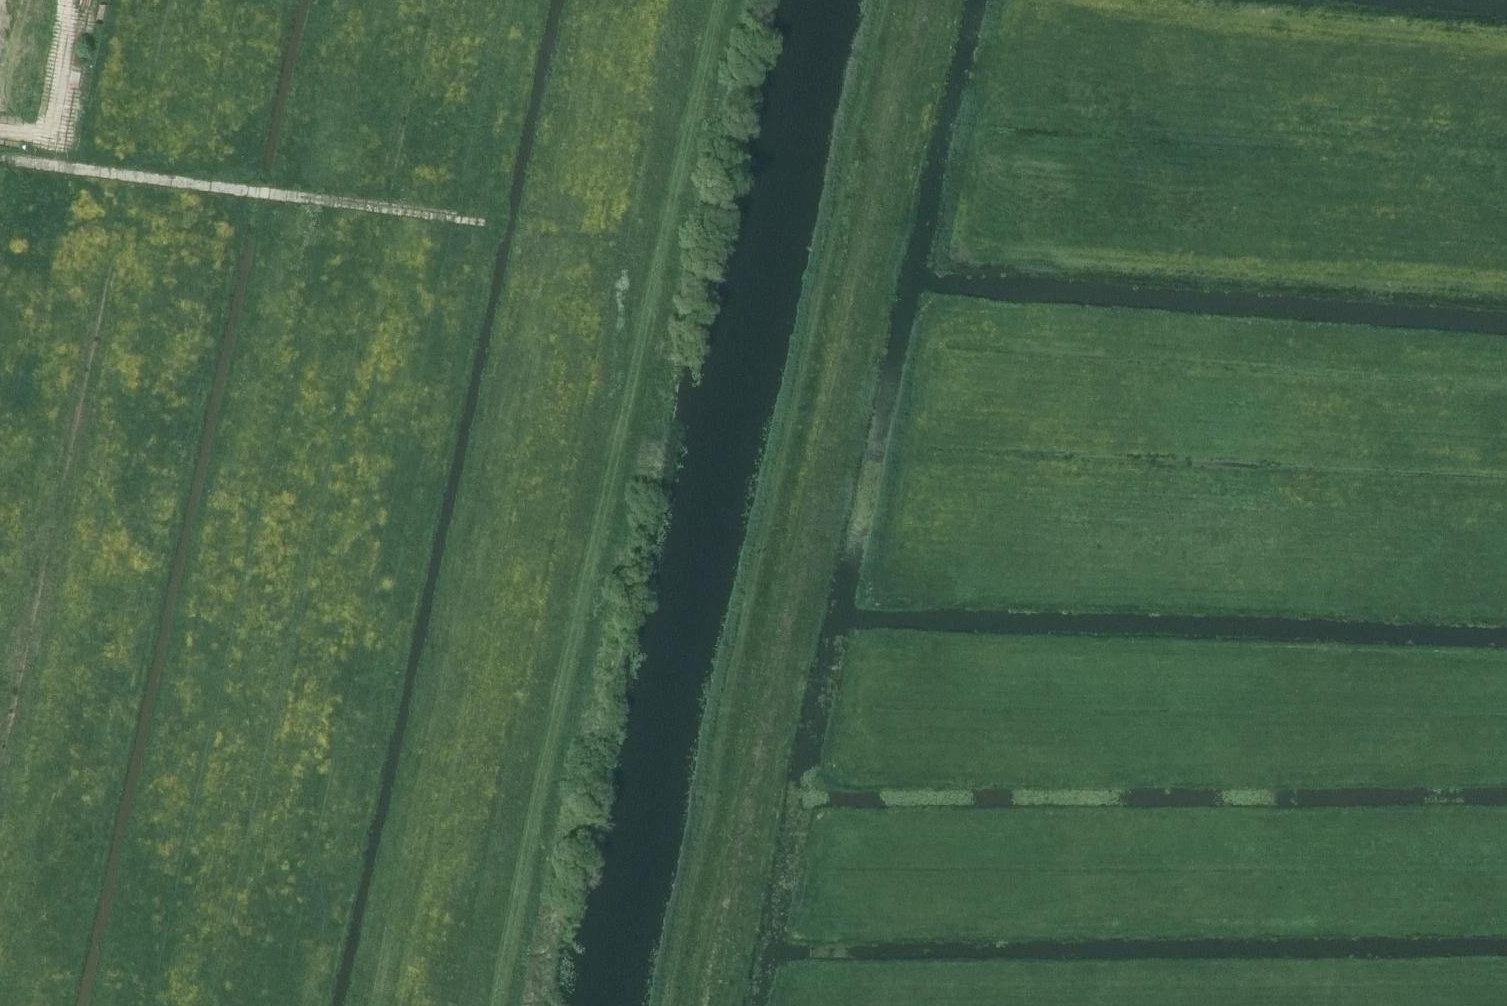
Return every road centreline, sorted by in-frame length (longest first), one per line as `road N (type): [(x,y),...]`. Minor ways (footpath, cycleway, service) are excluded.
road 1 (track): [(0,156),(483,221)]

